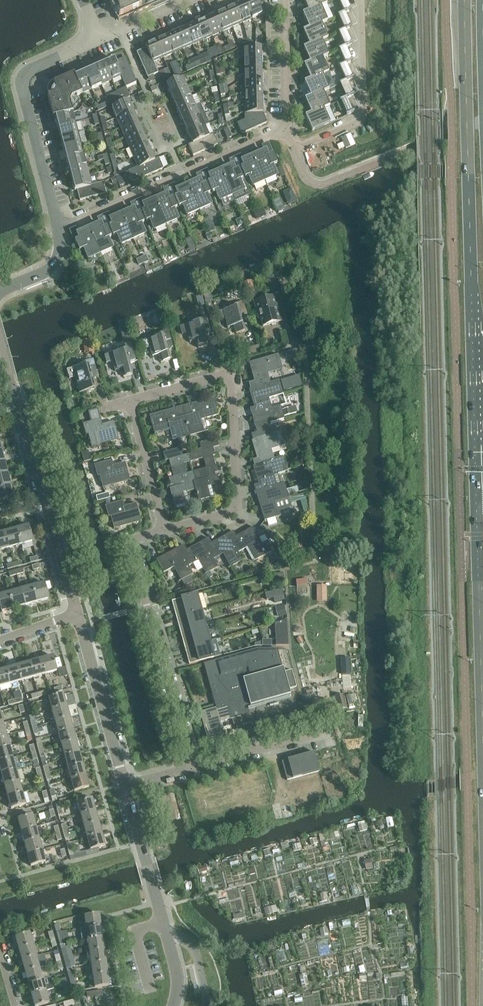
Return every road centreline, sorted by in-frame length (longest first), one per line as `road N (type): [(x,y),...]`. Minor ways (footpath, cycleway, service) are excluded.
road 1 (primary): [(465,0),(476,499)]
road 2 (residential): [(75,614),(0,338)]
road 3 (residential): [(199,764),(135,540),(166,529)]
road 4 (residential): [(58,228),(288,127)]
road 5 (residential): [(166,529),(130,415),(132,396),(233,366)]
road 6 (residential): [(58,228),(24,79),(99,39)]
road 7 (residential): [(166,529),(237,512),(243,464),(233,366)]
road 8 (residential): [(288,127),(294,149),(365,117),(363,0)]
road 9 (primary): [(476,499),(482,711)]
road 10 (residential): [(125,785),(75,614)]
road 11 (residential): [(199,764),(329,729)]
road 12 (residential): [(288,127),(286,0)]

